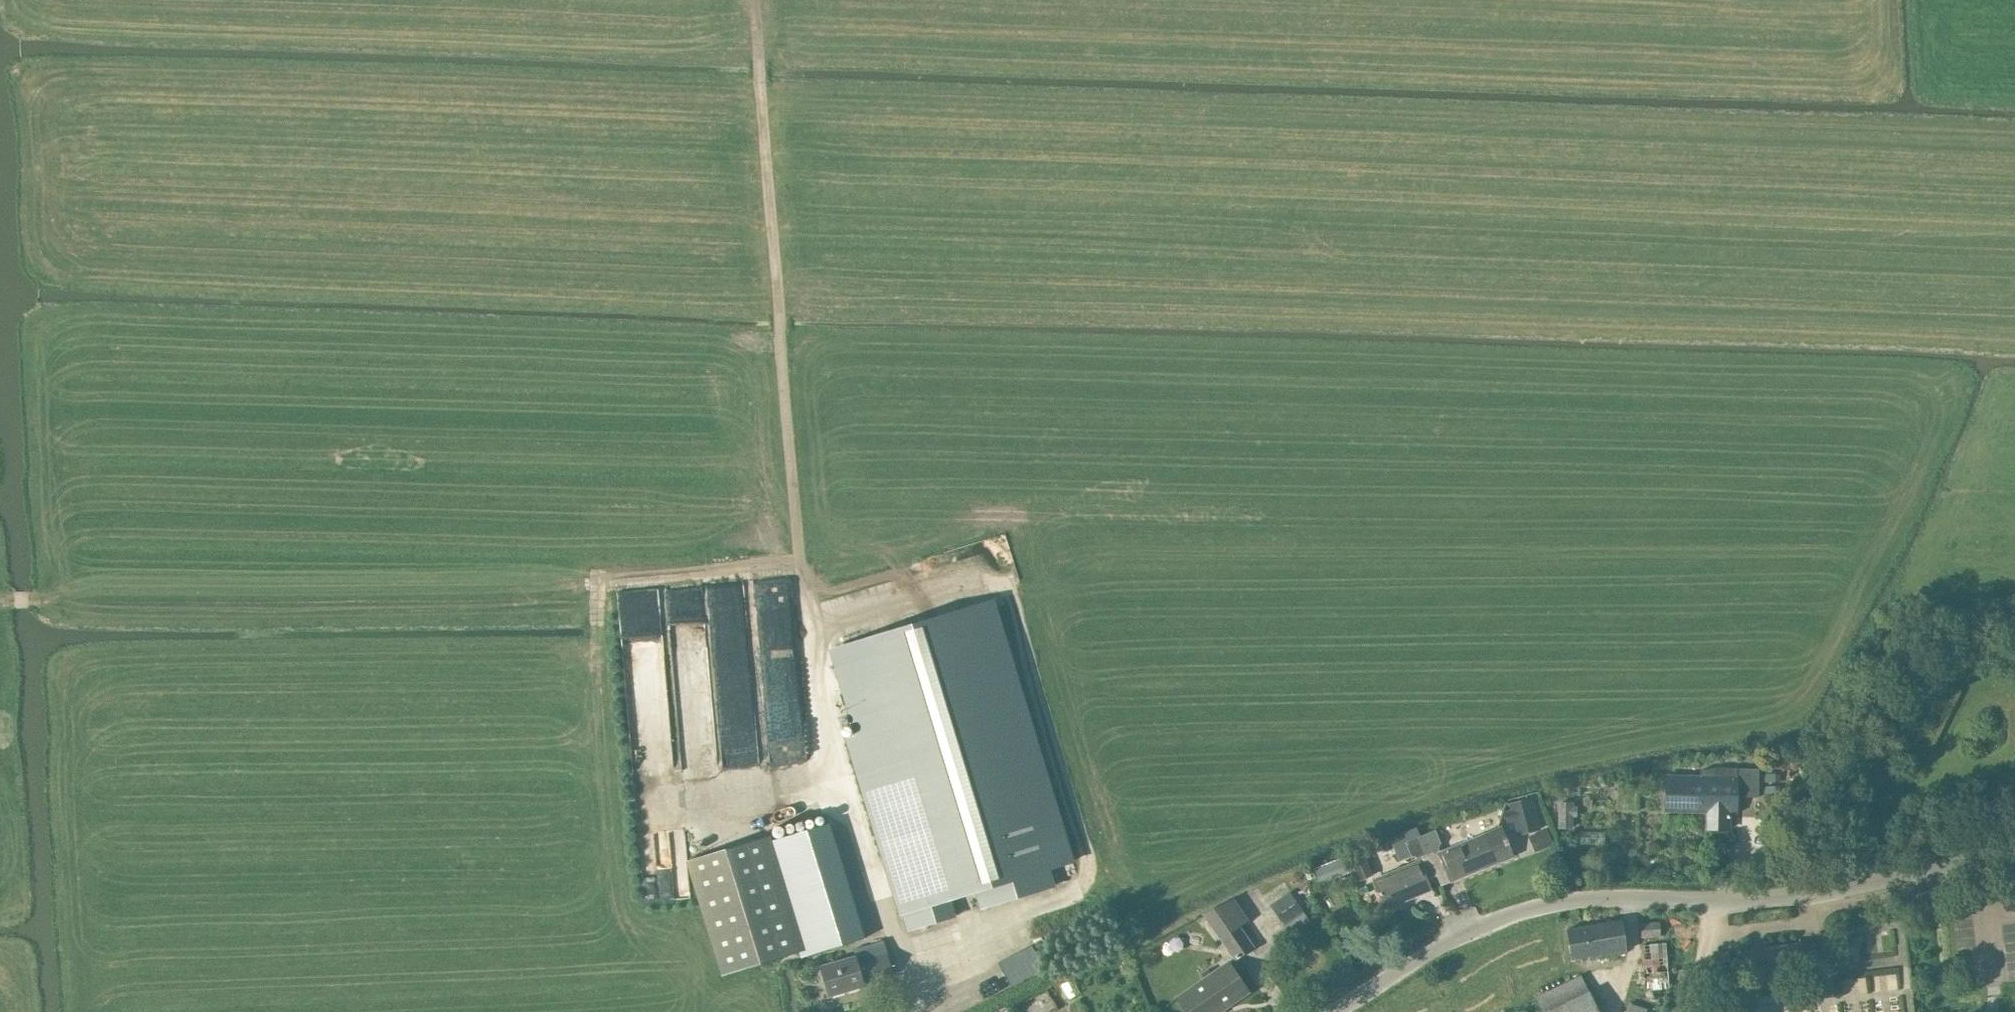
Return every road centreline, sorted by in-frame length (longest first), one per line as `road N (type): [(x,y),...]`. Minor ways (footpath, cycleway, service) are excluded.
road 1 (track): [(754,0),(805,607),(836,787),(902,948),(907,1011)]
road 2 (unclassified): [(1336,1011),(1432,951),(1522,911),(1617,899),(1771,899),(2014,851)]

